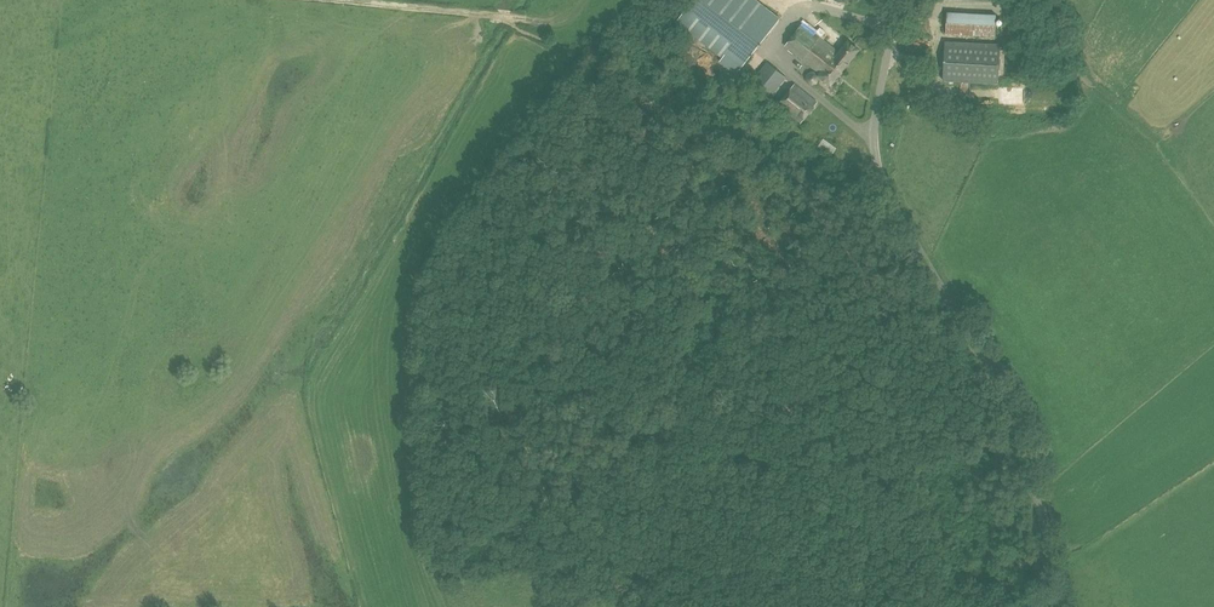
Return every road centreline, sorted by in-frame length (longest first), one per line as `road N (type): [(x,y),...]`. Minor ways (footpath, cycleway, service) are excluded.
road 1 (unclassified): [(1061,606),(1010,402),(877,164),(876,117),(896,0)]

